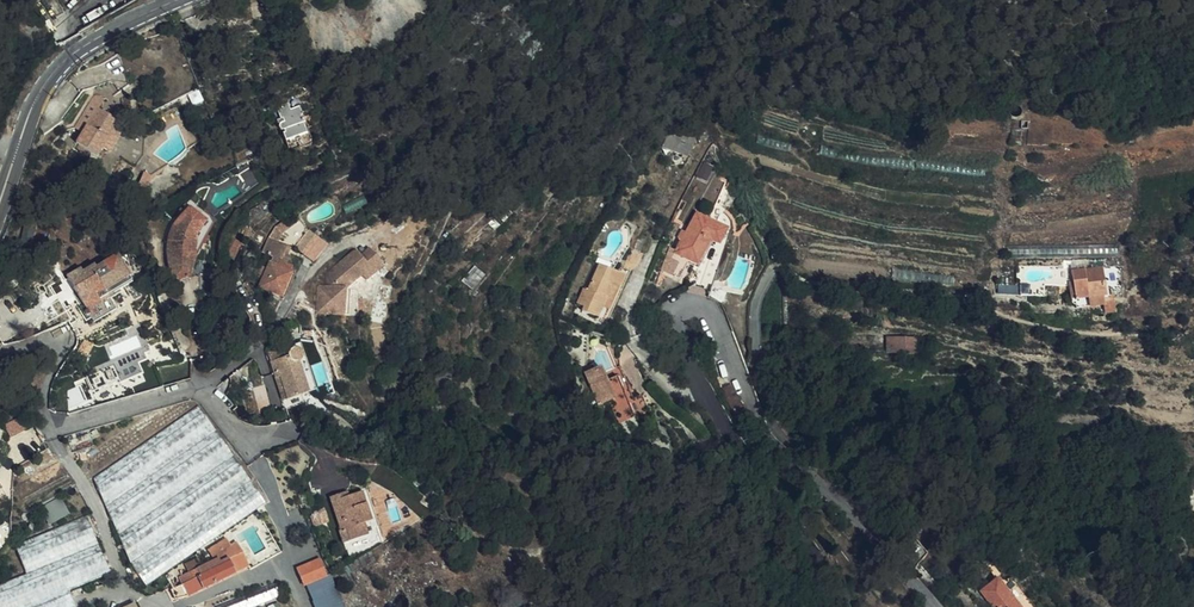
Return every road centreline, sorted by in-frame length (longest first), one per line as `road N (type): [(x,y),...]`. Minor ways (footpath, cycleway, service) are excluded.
road 1 (tertiary): [(941,606),(771,439),(716,319),(687,307),(678,321),(680,342),(829,606)]
road 2 (track): [(778,265),(1062,333),(1193,328)]
road 3 (secondary): [(0,200),(39,93),(61,64),(177,0)]

